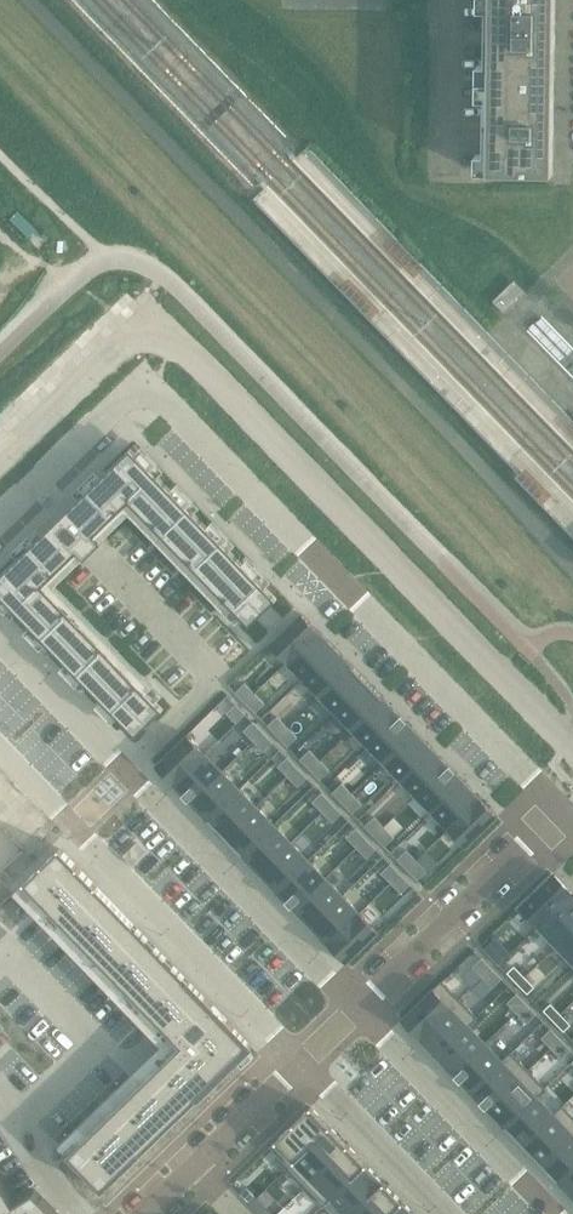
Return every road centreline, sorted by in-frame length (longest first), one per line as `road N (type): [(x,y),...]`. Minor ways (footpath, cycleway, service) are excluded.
road 1 (residential): [(144,384),(567,816)]
road 2 (residential): [(358,1012),(0,644)]
road 3 (residential): [(0,746),(304,1064)]
road 4 (residential): [(567,816),(358,1012)]
road 5 (residential): [(551,1213),(358,1012)]
road 6 (residential): [(304,1064),(143,1213)]
road 7 (residential): [(304,1064),(450,1213)]
road 8 (residential): [(439,176),(442,0)]

